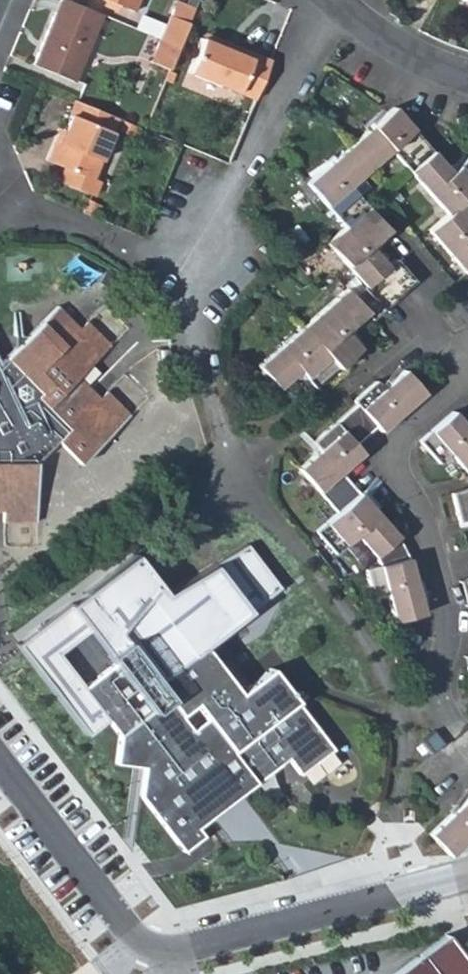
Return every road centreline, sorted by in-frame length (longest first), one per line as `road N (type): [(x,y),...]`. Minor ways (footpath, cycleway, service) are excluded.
road 1 (residential): [(0,767),(105,904),(150,945),(186,947),(398,891)]
road 2 (residential): [(467,371),(418,415),(400,438),(393,467),(447,608),(440,705),(467,738)]
road 3 (residential): [(87,226),(181,267),(336,3)]
road 4 (residential): [(336,3),(411,57),(467,79)]

